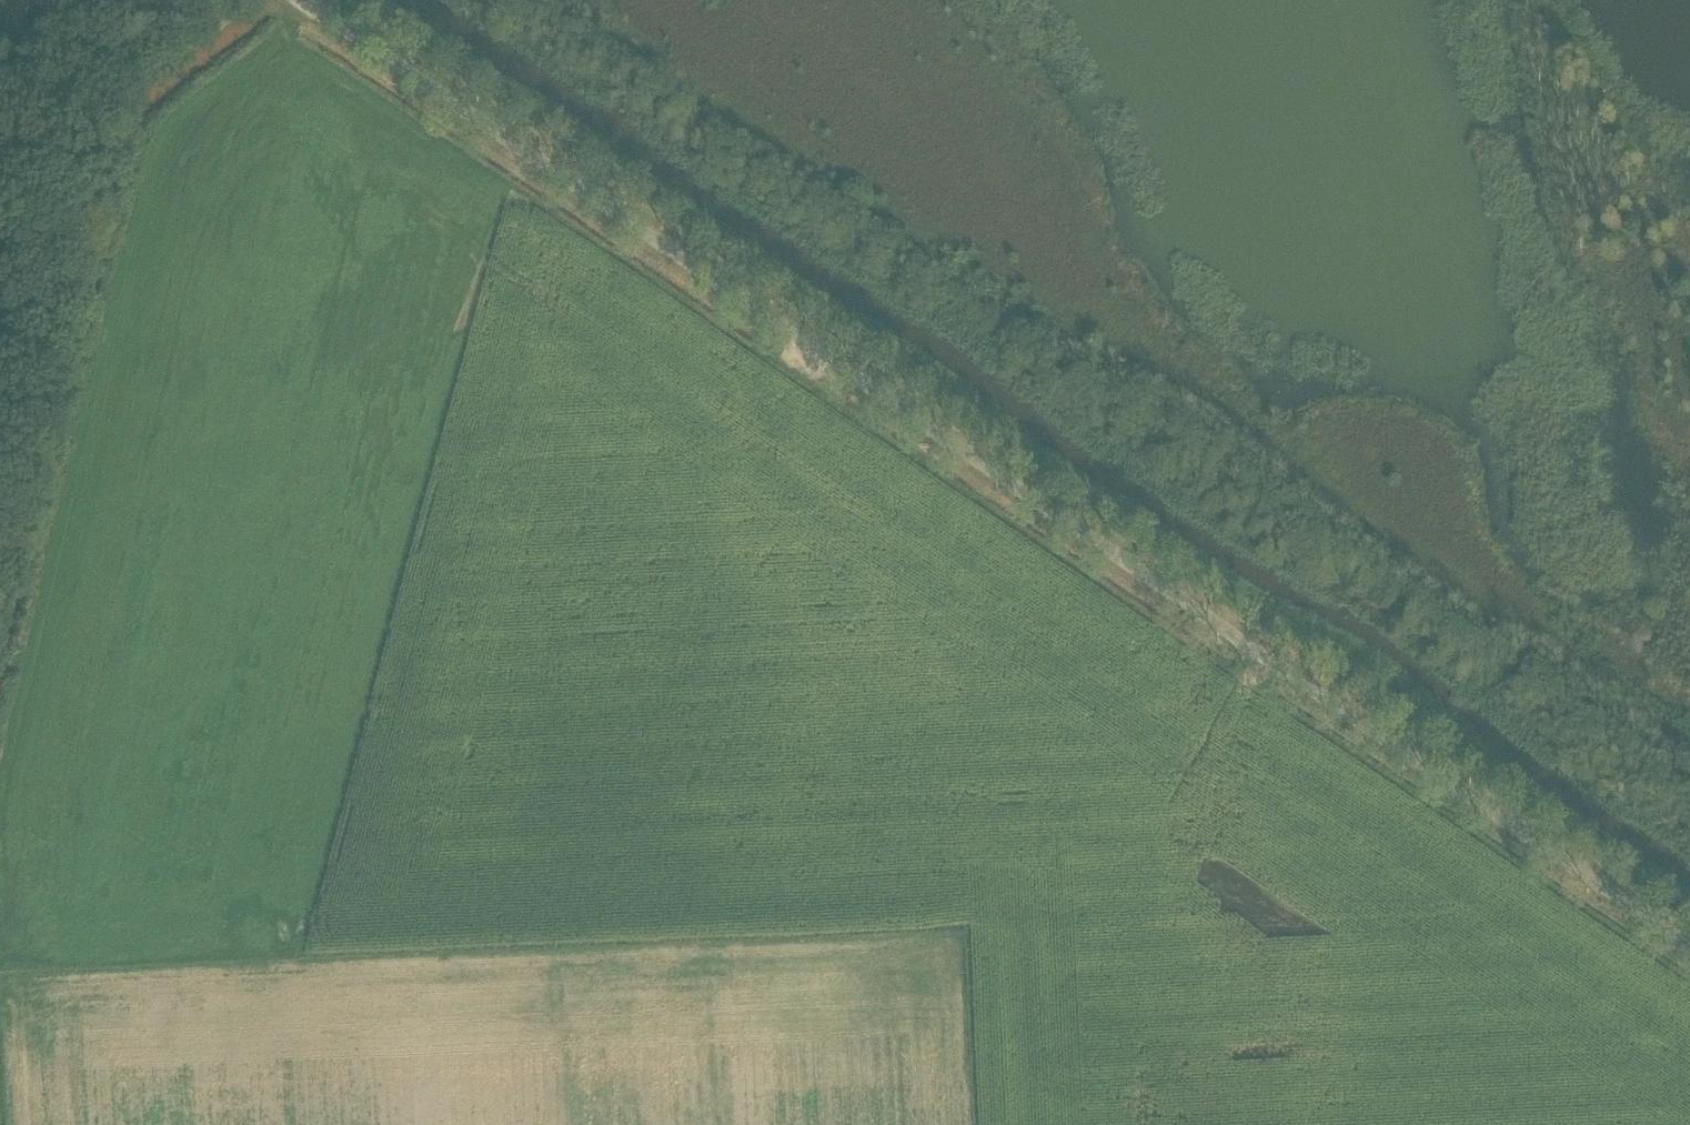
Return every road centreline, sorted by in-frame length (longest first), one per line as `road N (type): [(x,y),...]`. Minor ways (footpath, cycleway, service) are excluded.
road 1 (tertiary): [(1689,945),(301,0)]
road 2 (track): [(0,167),(17,74),(7,0)]

